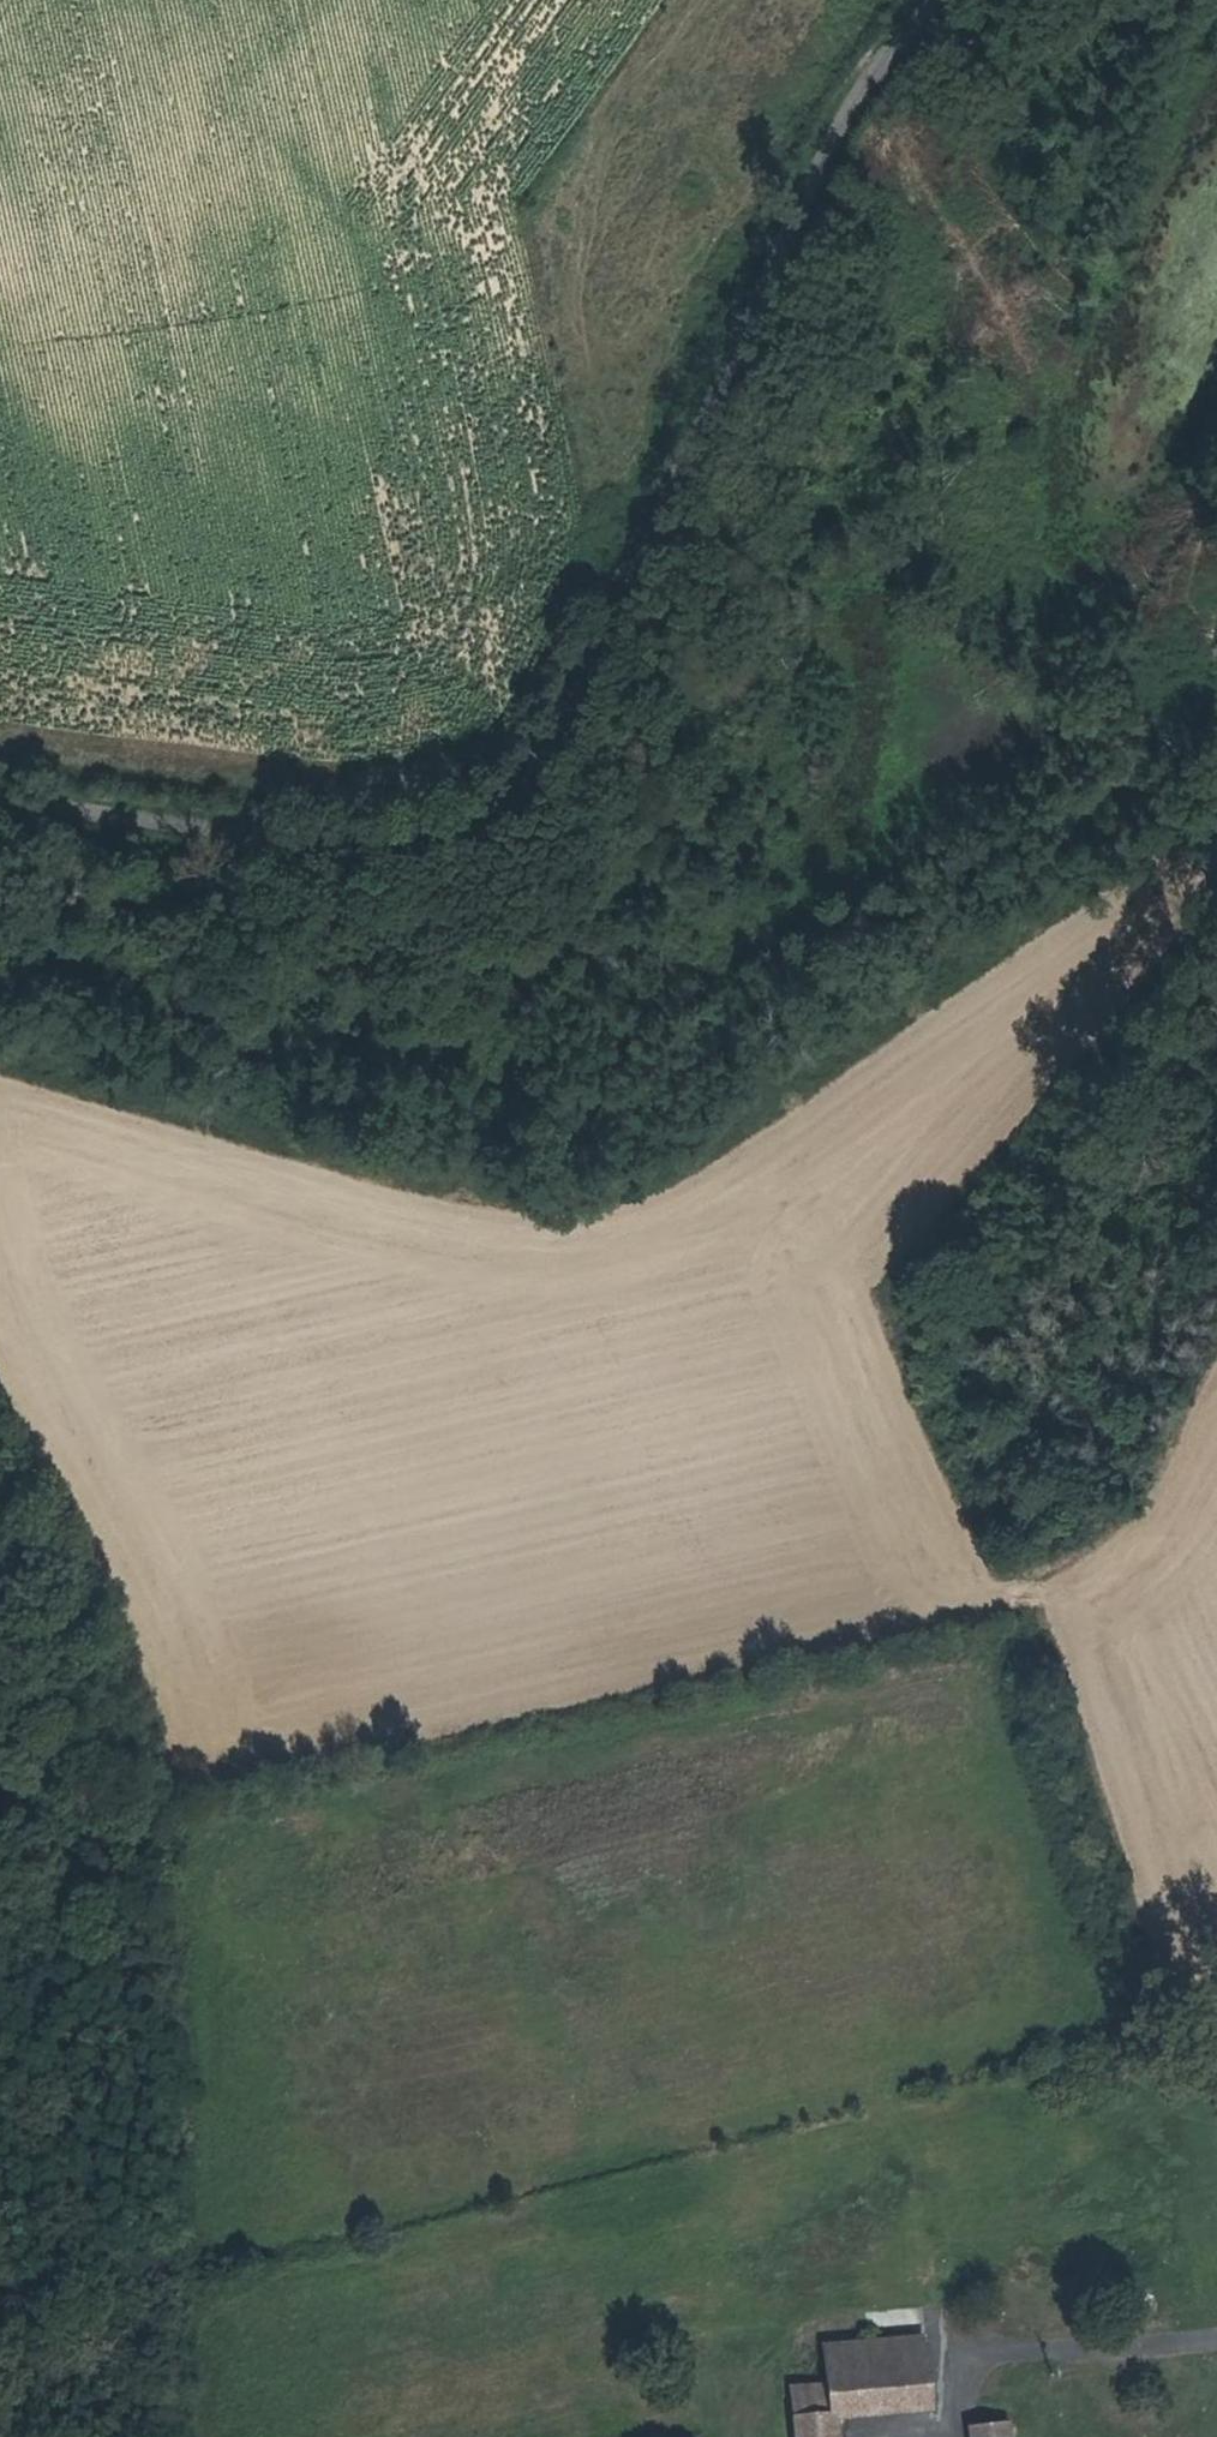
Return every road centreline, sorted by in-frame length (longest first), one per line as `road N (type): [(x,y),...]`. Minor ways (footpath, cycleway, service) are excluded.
road 1 (track): [(942,0),(918,15),(785,216),(533,793),(402,827),(0,781)]
road 2 (unclassified): [(1045,2362),(1216,2350)]

